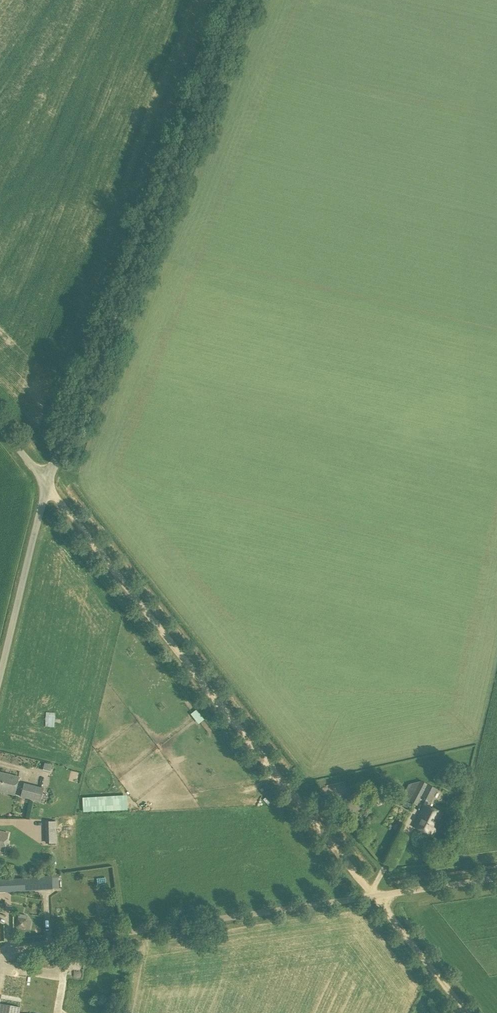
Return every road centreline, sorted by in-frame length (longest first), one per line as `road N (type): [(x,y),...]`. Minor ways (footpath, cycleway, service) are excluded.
road 1 (track): [(469,1012),(47,483)]
road 2 (unclassified): [(47,483),(234,0)]
road 3 (unclassified): [(0,950),(496,879)]
road 4 (unclassified): [(0,673),(47,483)]

